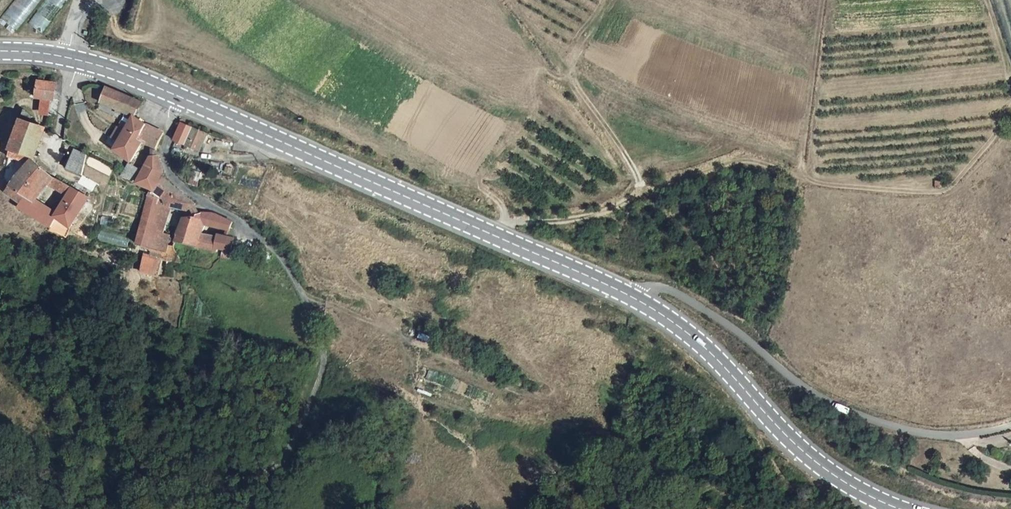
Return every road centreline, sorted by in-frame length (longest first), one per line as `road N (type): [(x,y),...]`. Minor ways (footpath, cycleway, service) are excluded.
road 1 (secondary): [(632,297),(139,80),(66,57)]
road 2 (track): [(1010,106),(950,188),(814,182),(803,175),(803,158),(823,0)]
road 3 (unclassified): [(1010,423),(976,433),(910,429),(845,405),(660,285),(632,297)]
road 4 (track): [(152,508),(177,494),(274,474),(320,378),(316,324),(286,264),(254,235)]
road 5 (track): [(497,237),(507,223),(603,212),(639,183),(574,81),(556,70),(502,0)]
road 6 (secondary): [(899,508),(805,453),(704,347),(632,297)]
road 7 (track): [(803,175),(741,161),(639,183)]

